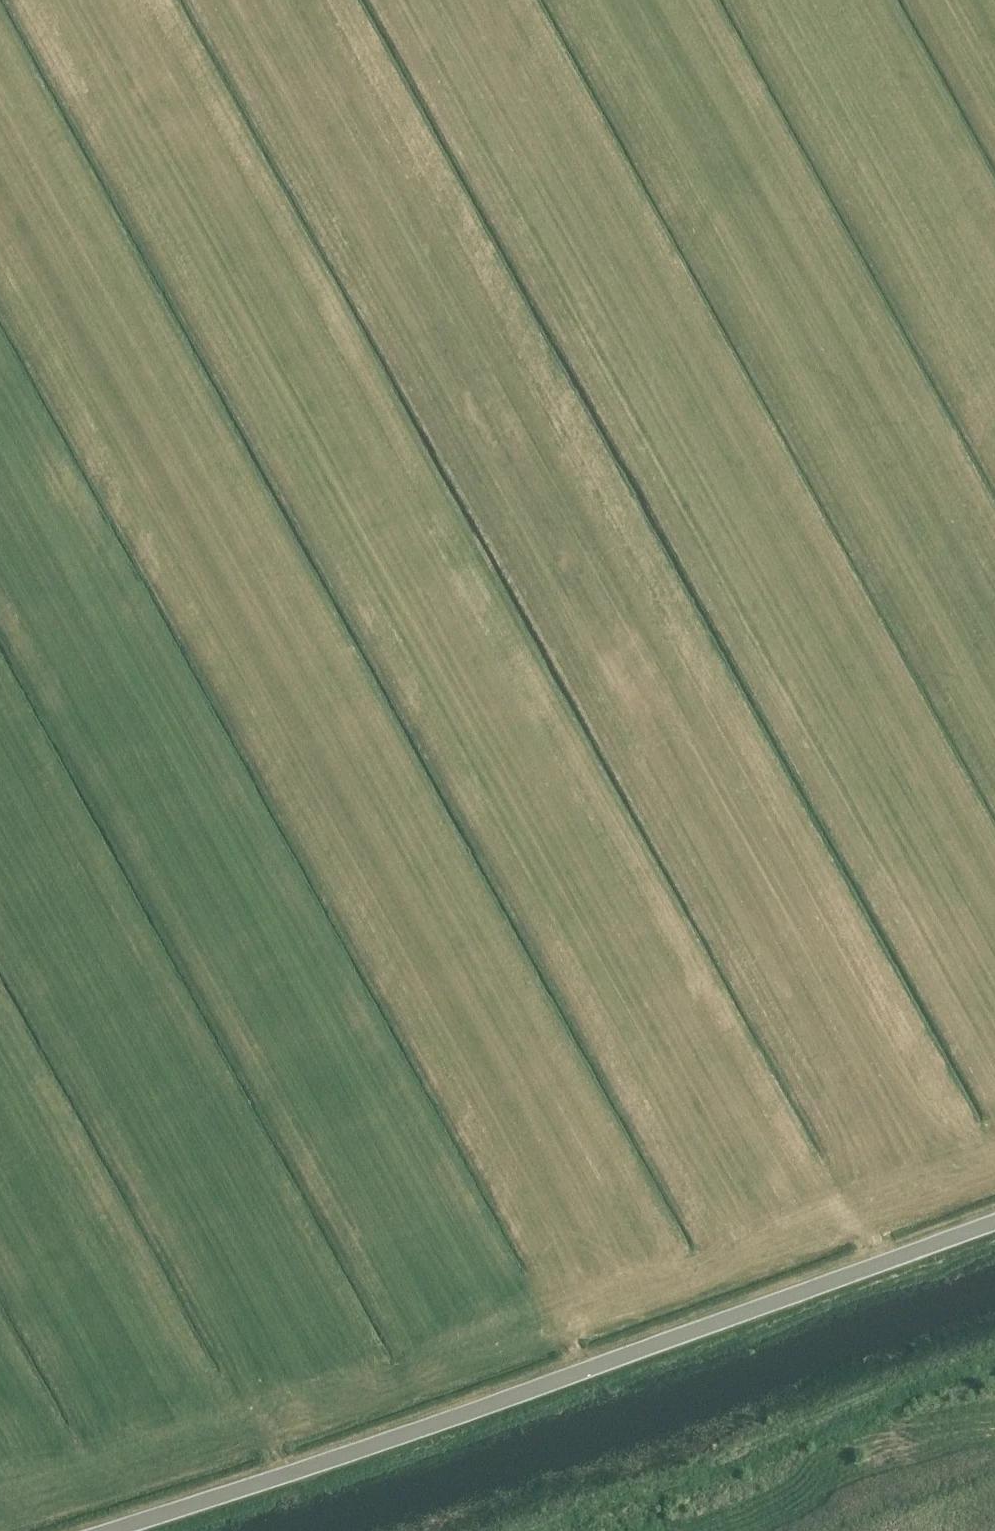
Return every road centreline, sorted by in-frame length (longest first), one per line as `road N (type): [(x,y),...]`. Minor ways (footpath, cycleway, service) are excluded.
road 1 (unclassified): [(110,1530),(481,1408),(994,1222)]

